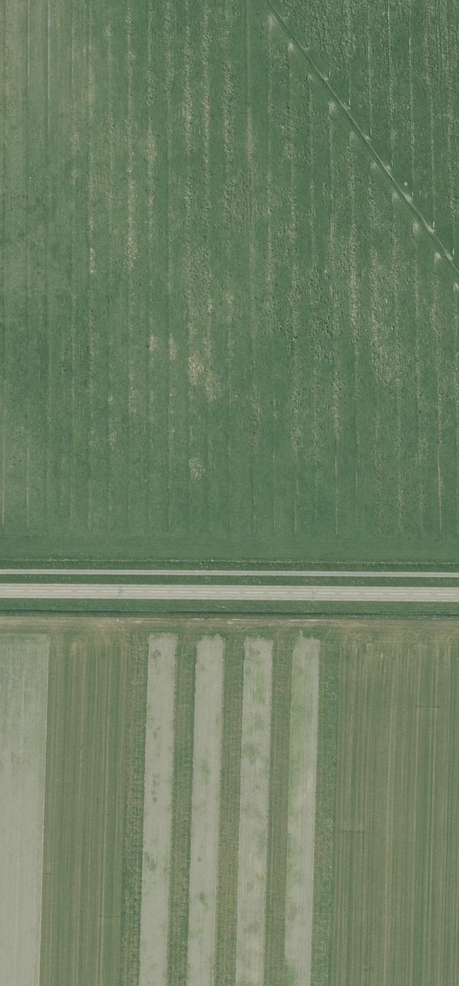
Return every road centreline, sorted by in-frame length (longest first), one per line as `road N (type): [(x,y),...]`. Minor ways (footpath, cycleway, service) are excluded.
road 1 (secondary): [(458,594),(0,590)]

